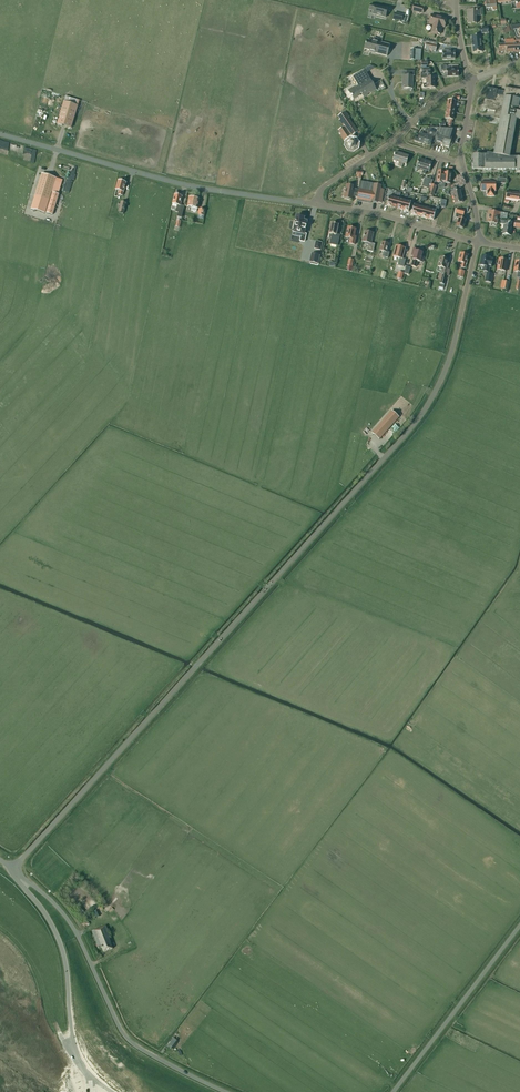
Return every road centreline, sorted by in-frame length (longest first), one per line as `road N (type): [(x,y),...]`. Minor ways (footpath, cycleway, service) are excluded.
road 1 (unclassified): [(13,869),(419,418),(452,349),(477,242)]
road 2 (unclassified): [(0,134),(190,186),(317,205)]
road 3 (unclassified): [(13,869),(74,929),(127,1038),(226,1091)]
road 4 (unclassified): [(87,1076),(66,953),(13,869)]
road 5 (unclassified): [(393,1091),(519,925)]
road 6 (unclassified): [(477,242),(317,205)]

